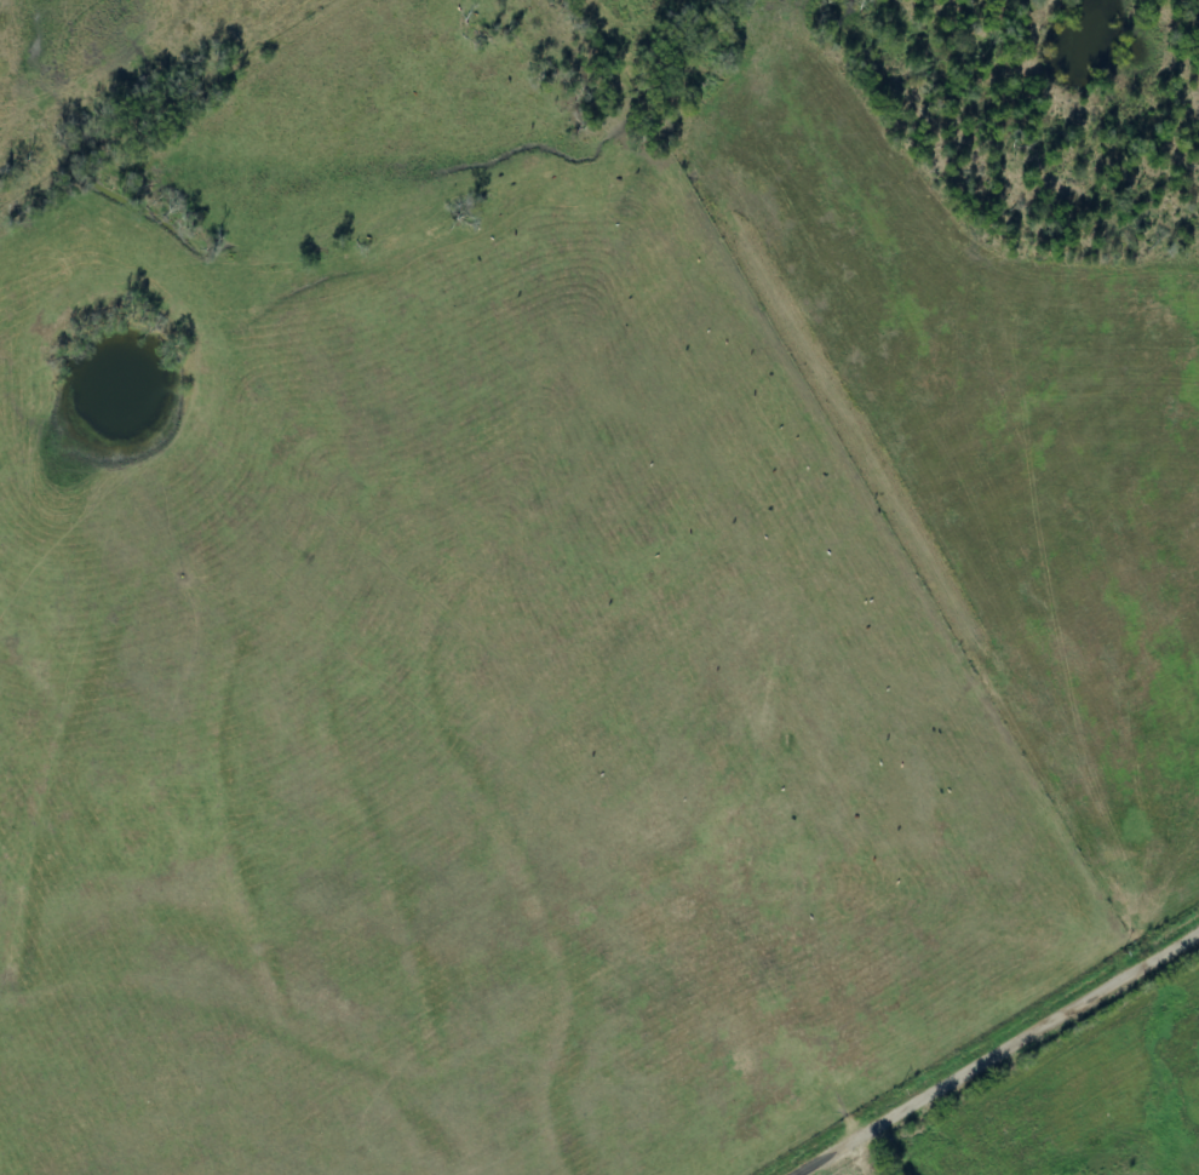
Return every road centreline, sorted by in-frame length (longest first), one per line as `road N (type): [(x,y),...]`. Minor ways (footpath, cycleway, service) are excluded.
road 1 (residential): [(809,1174),(1198,941)]

